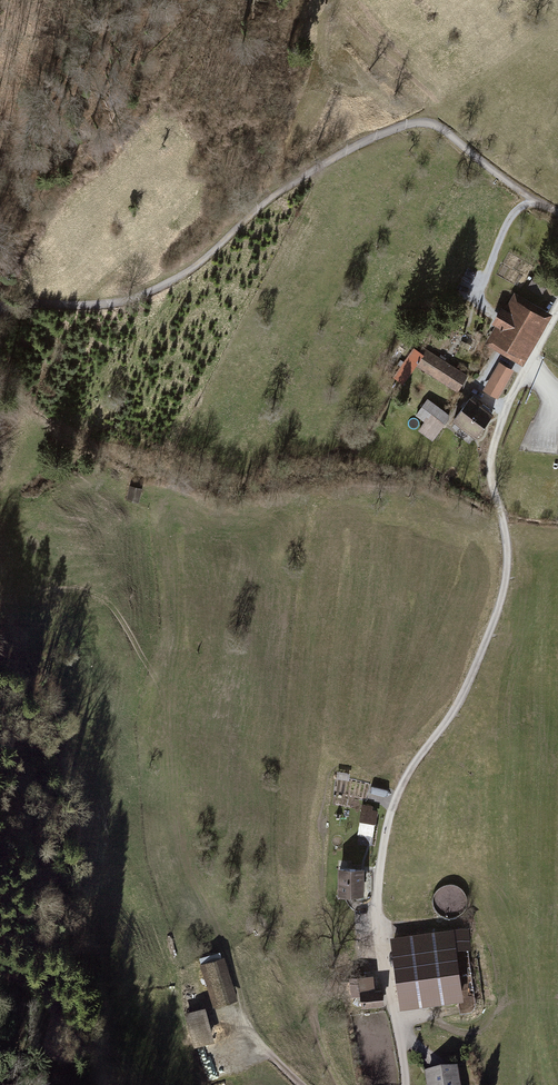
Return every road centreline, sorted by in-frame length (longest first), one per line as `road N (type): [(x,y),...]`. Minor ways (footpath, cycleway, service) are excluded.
road 1 (track): [(407,1084),(376,909),(384,838),(405,775),(468,683),(500,598),(507,544),(491,455),(528,360)]

